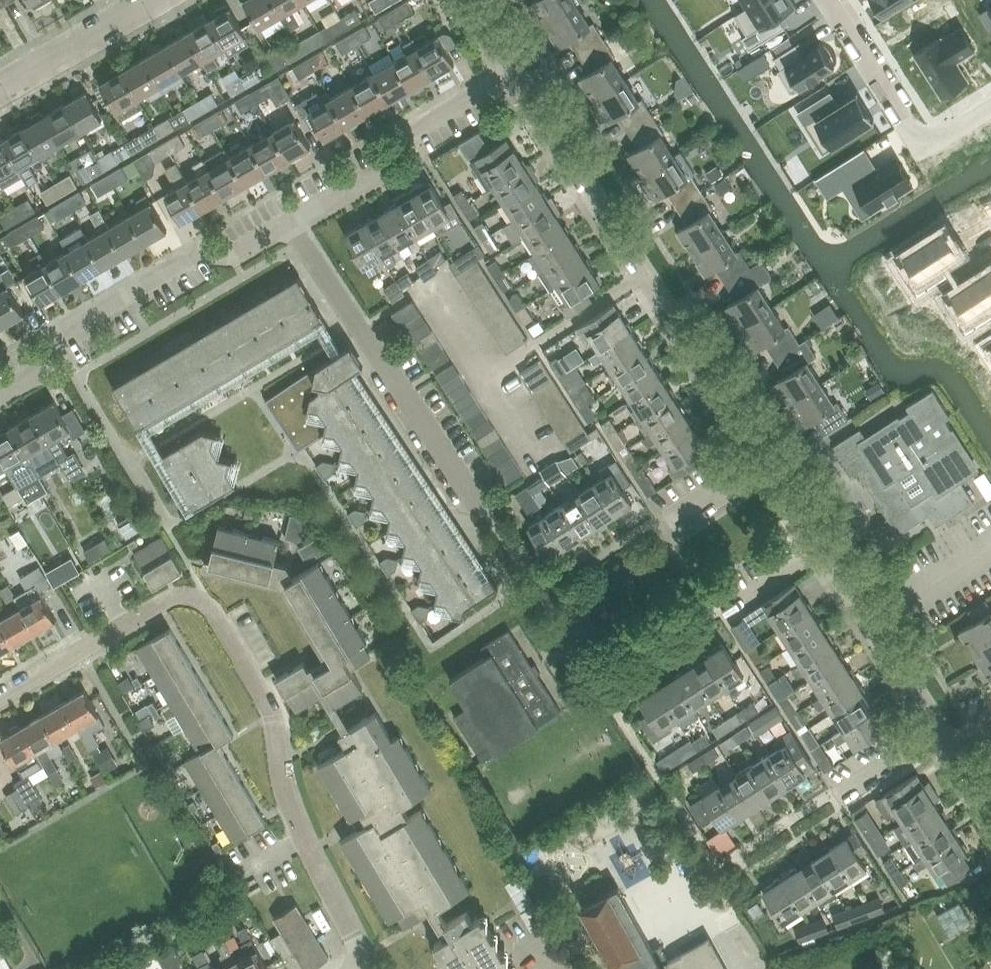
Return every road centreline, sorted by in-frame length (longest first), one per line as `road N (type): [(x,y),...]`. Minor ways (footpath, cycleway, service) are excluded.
road 1 (residential): [(763,461),(516,71)]
road 2 (residential): [(353,968),(357,947),(288,803),(271,707),(216,614),(198,601)]
road 3 (residential): [(494,520),(288,229)]
road 4 (residential): [(0,391),(41,367),(53,337),(199,254),(240,253),(288,229)]
road 5 (residential): [(288,229),(385,165),(407,134),(516,71)]
road 6 (residential): [(936,730),(819,552)]
road 7 (residential): [(923,146),(828,0)]
road 8 (residential): [(0,81),(139,0)]
road 9 (residential): [(0,697),(135,618)]

